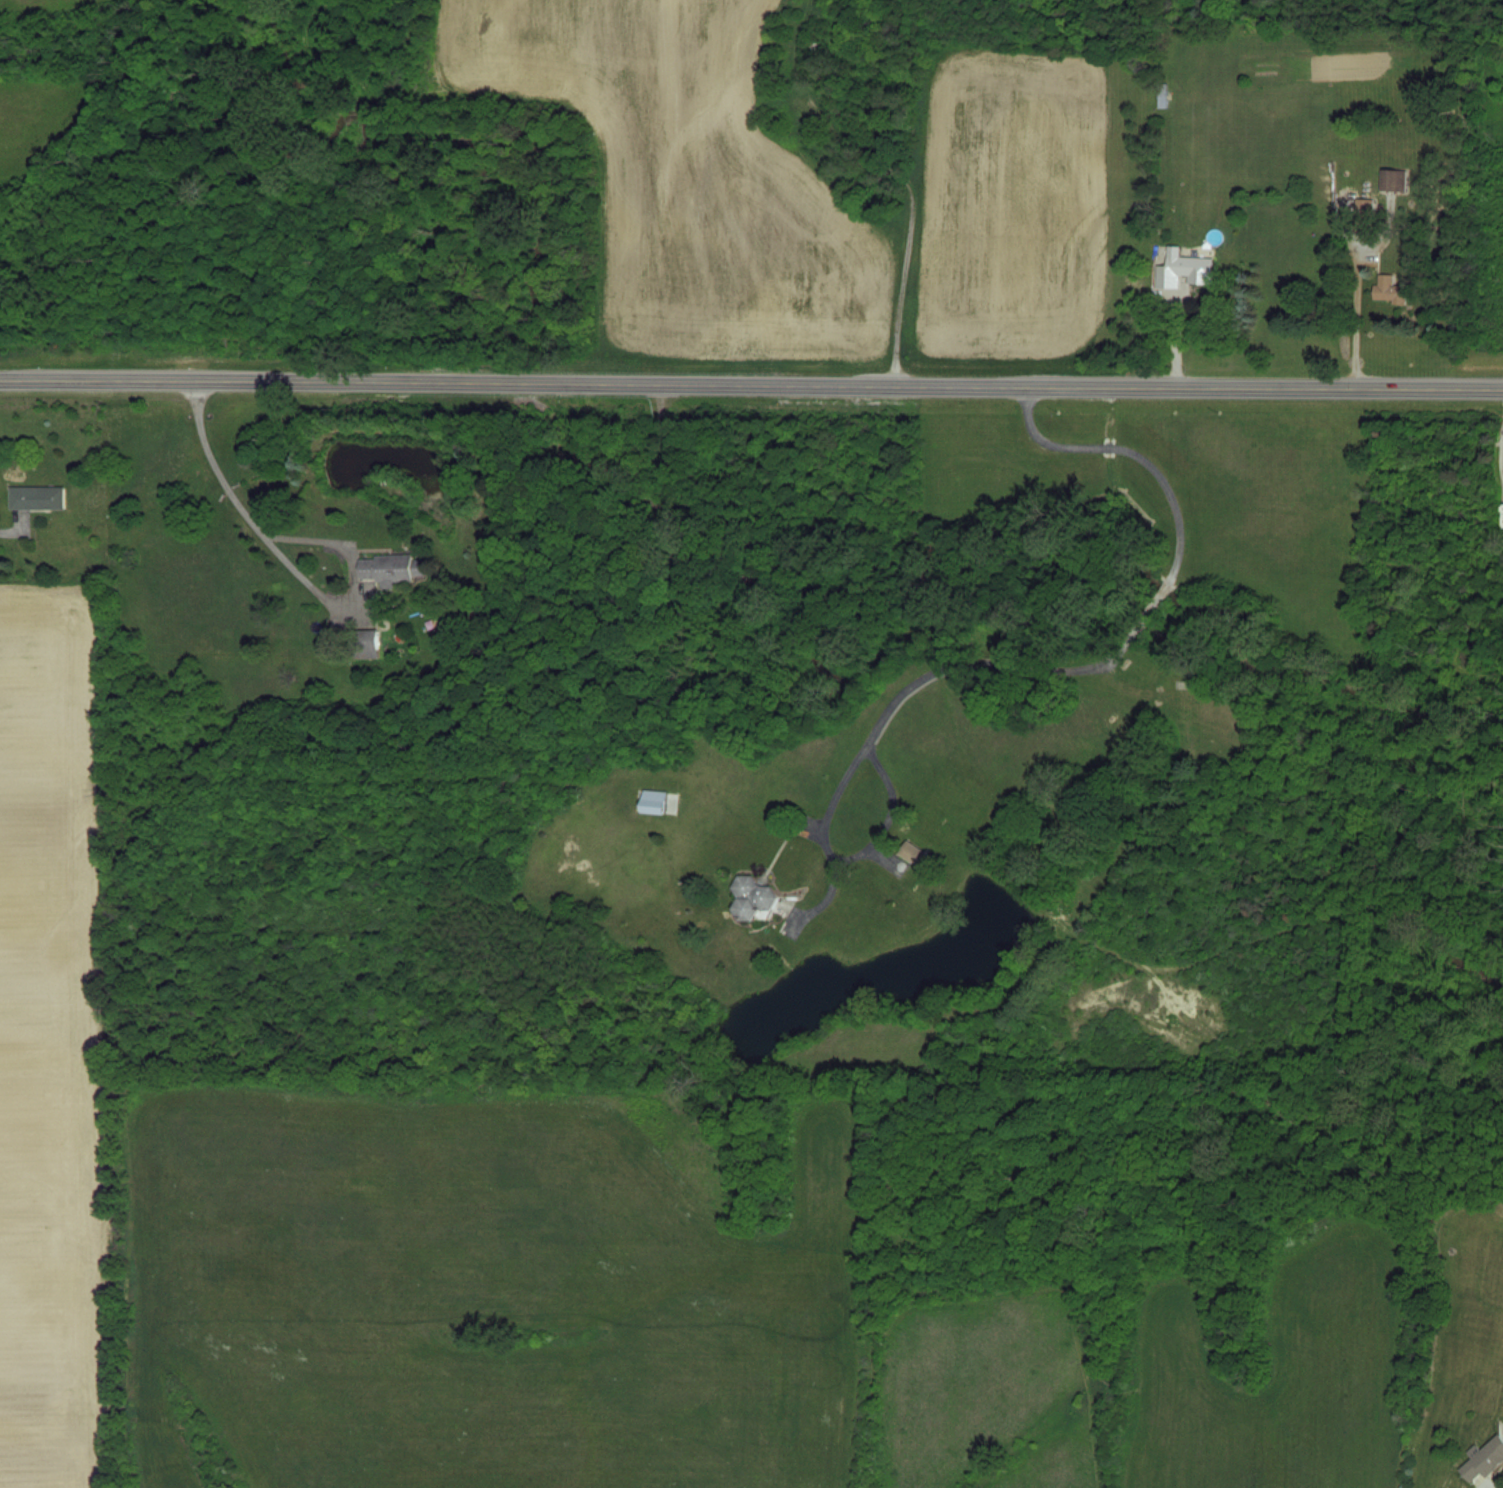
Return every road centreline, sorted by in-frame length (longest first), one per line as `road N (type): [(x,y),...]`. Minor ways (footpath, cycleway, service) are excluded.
road 1 (secondary): [(0,379),(1502,387)]

